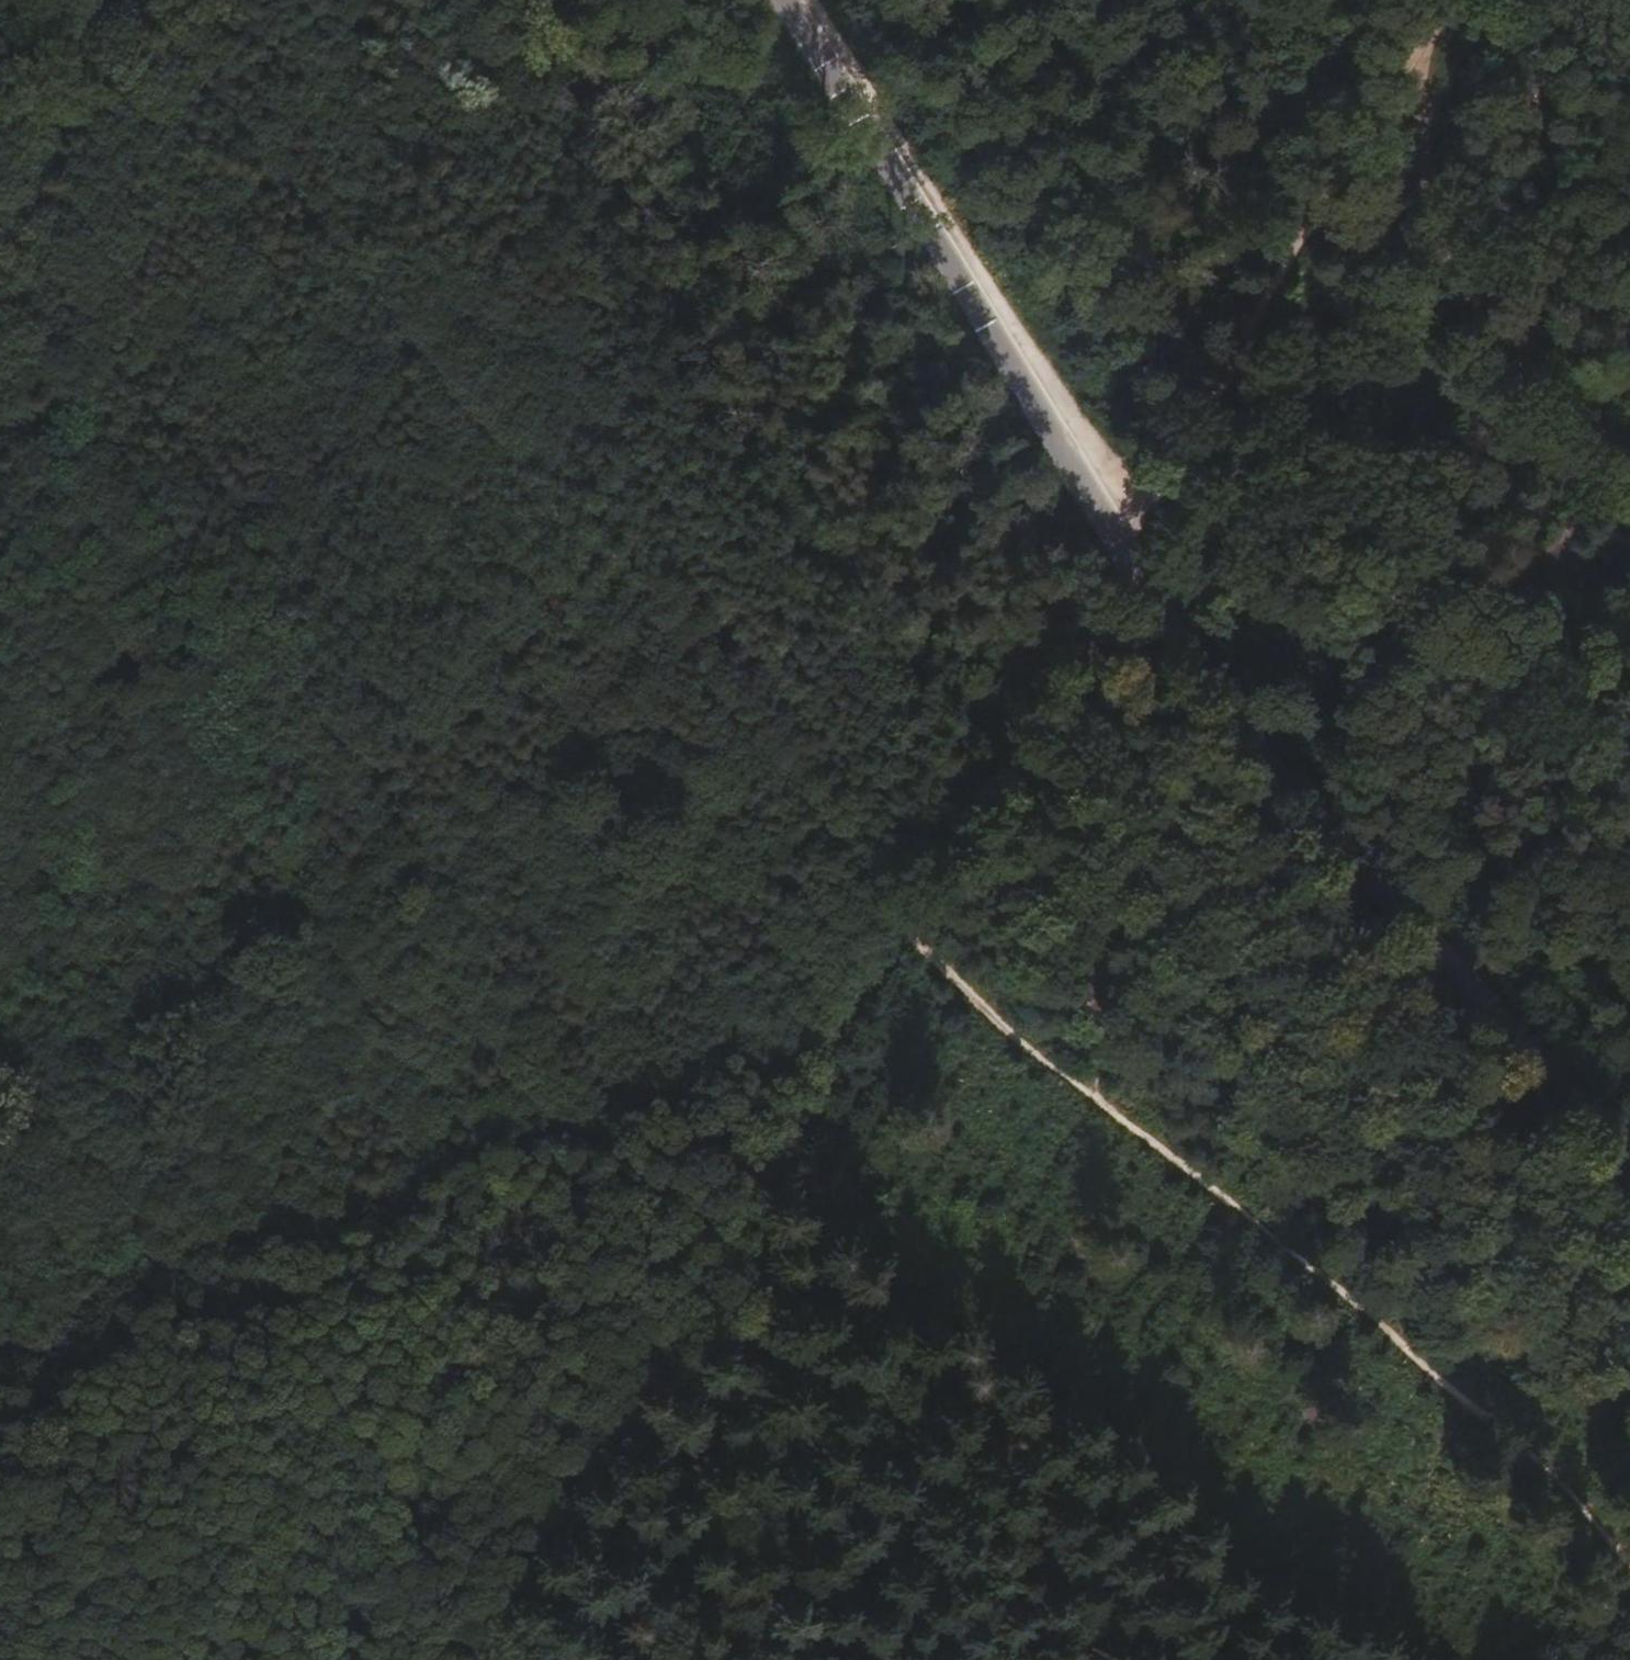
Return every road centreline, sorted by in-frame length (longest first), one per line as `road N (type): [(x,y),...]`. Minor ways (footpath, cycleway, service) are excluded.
road 1 (unclassified): [(782,0),(1187,665),(1629,1158)]
road 2 (track): [(1298,249),(1118,560)]
road 3 (track): [(1442,0),(1314,222)]

